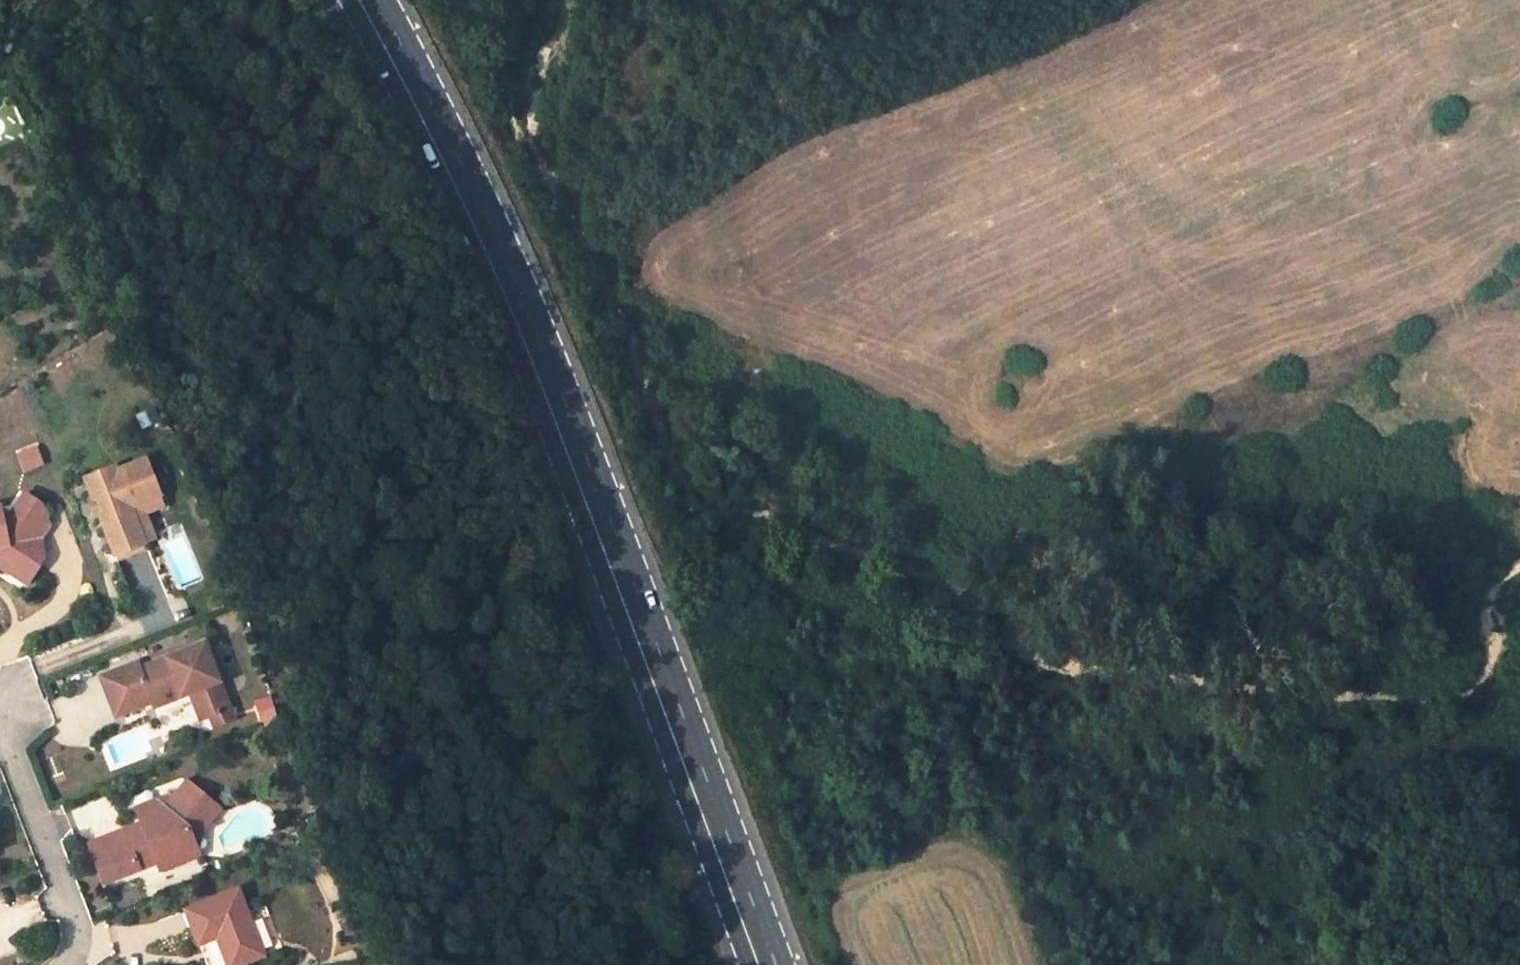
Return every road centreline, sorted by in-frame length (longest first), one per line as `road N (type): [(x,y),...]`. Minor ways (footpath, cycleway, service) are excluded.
road 1 (primary): [(767,964),(503,265),(376,0)]
road 2 (residential): [(0,727),(75,927),(66,964)]

